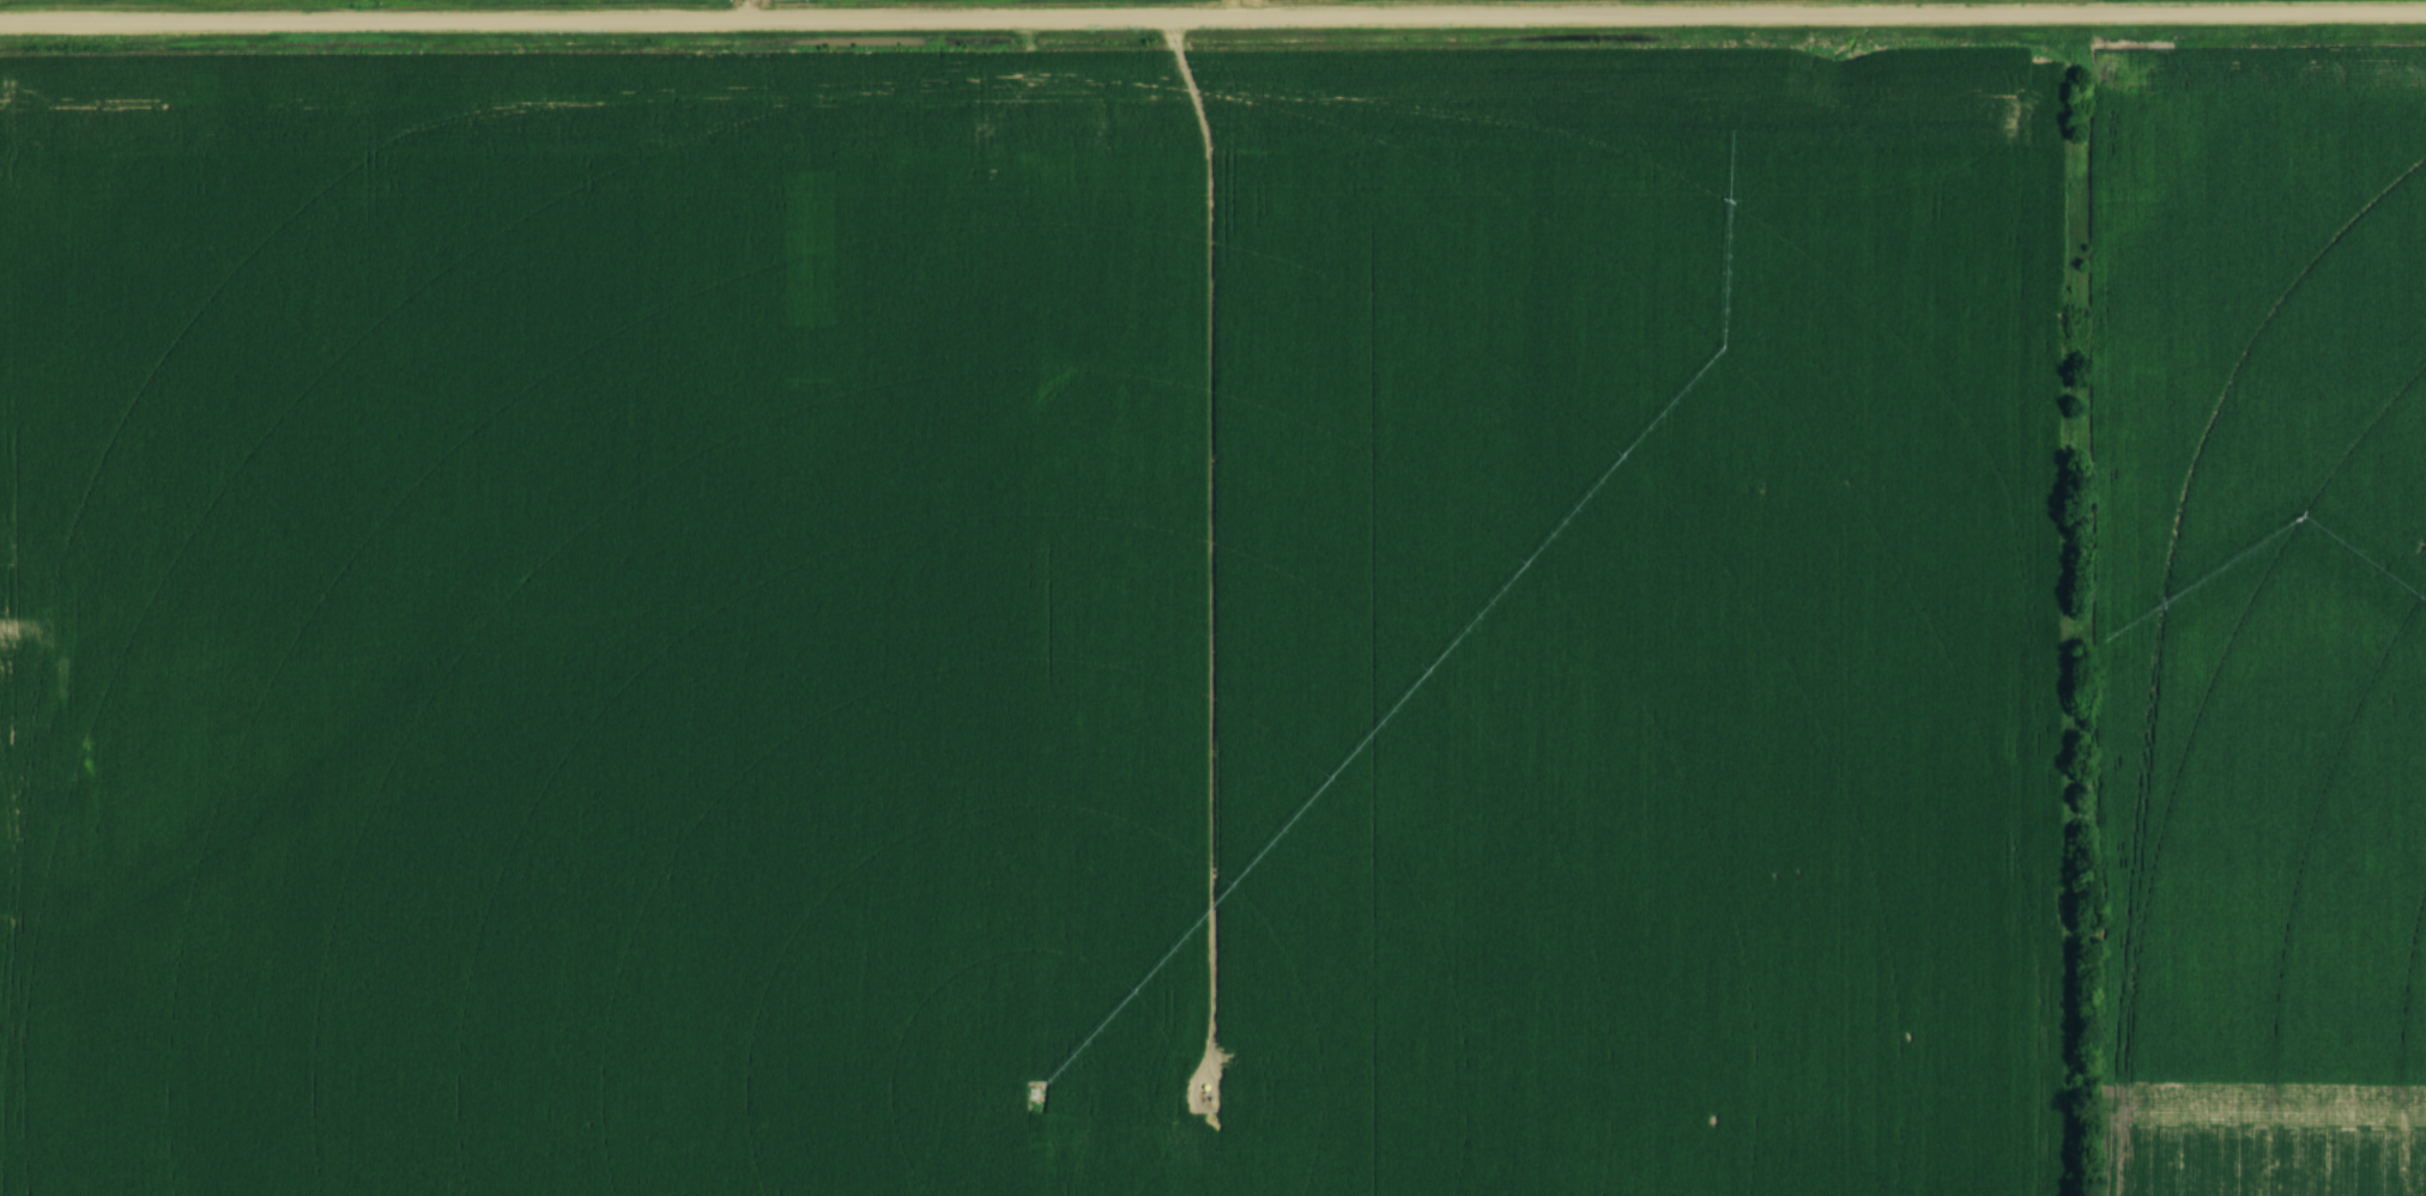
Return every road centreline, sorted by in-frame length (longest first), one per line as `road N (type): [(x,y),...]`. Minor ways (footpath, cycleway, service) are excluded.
road 1 (residential): [(0,31),(2425,16)]

